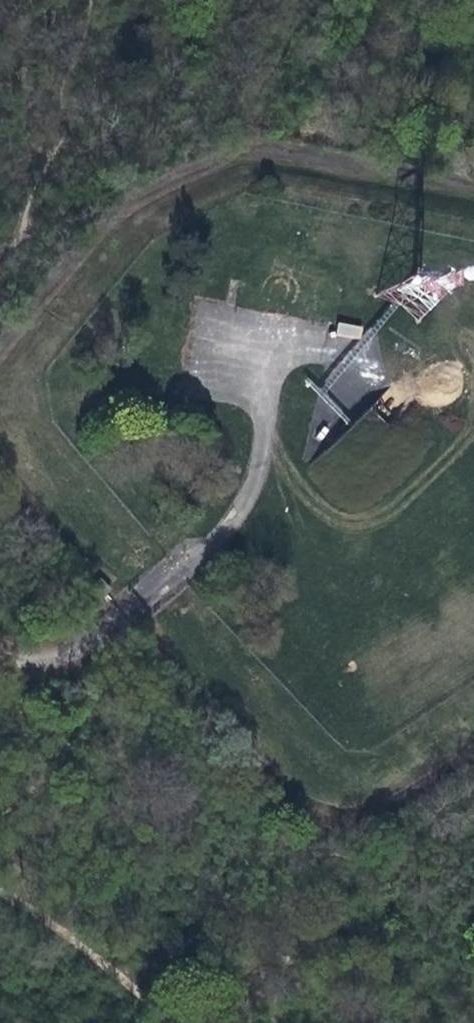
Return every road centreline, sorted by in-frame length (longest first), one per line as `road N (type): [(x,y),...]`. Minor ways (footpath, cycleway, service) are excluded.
road 1 (unclassified): [(139,600),(31,648),(0,639)]

